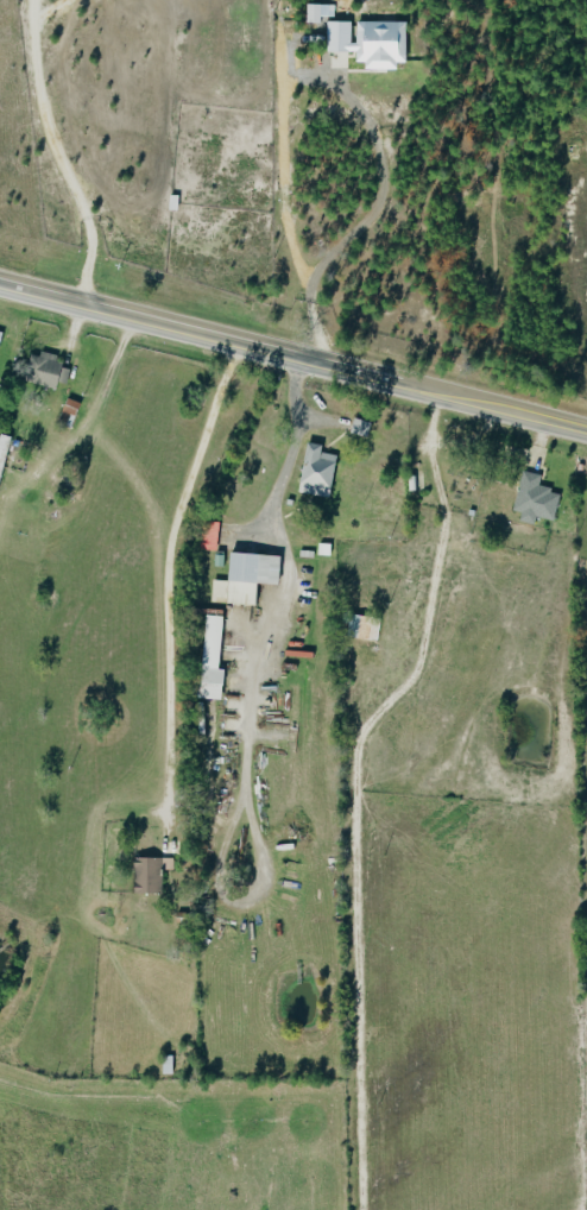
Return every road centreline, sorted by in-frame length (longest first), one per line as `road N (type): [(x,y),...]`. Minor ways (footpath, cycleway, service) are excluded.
road 1 (secondary): [(0,289),(586,435)]

